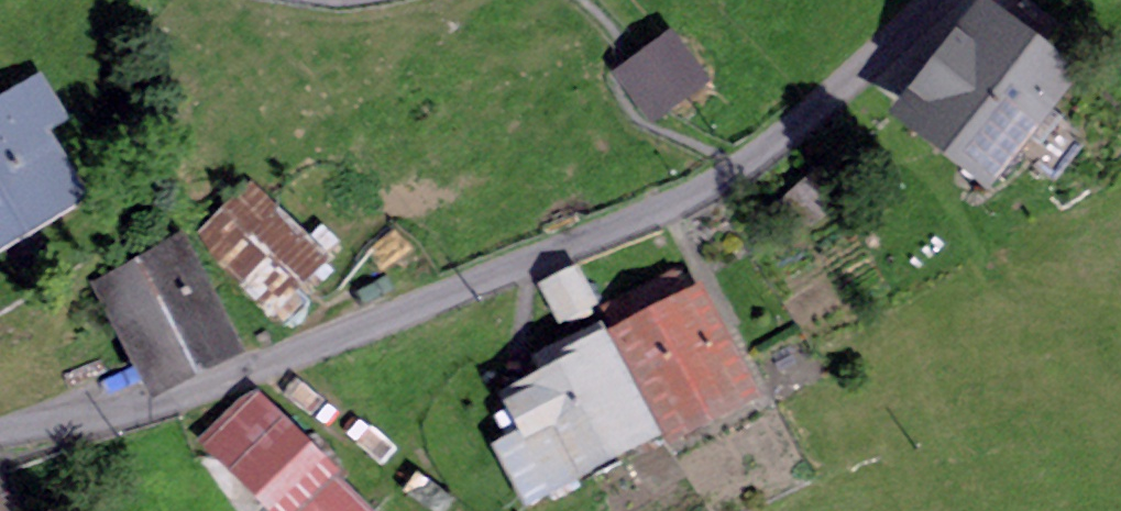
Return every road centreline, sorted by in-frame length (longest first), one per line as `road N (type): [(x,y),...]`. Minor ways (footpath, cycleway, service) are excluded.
road 1 (residential): [(0,430),(166,401),(672,201),(742,163),(933,0)]

